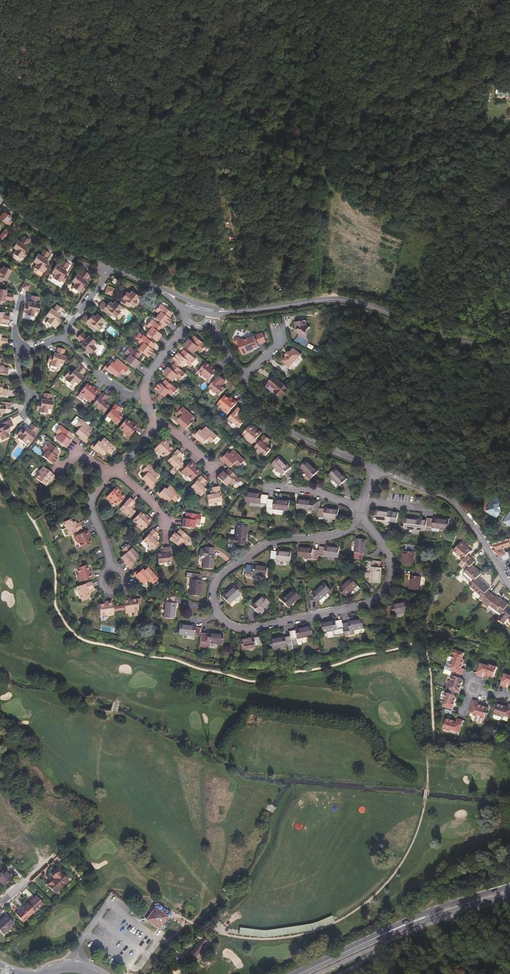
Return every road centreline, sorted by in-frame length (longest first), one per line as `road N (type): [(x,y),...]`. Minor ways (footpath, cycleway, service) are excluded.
road 1 (residential): [(359,514),(335,537),(265,544),(221,574),(212,593),(217,617),(255,629),(374,599),(388,561),(363,524)]
road 2 (tertiary): [(226,311),(340,299),(462,341),(509,342)]
road 3 (track): [(321,300),(305,147),(321,83)]
road 4 (residential): [(375,467),(455,501),(509,582)]
road 5 (residential): [(243,378),(289,429),(375,467)]
road 6 (secondary): [(509,887),(370,940)]
road 7 (secondary): [(370,940),(509,895)]
road 8 (track): [(41,42),(0,179)]
road 9 (residential): [(112,266),(61,338),(16,353)]
road 10 (tertiary): [(0,196),(72,249),(112,266)]

